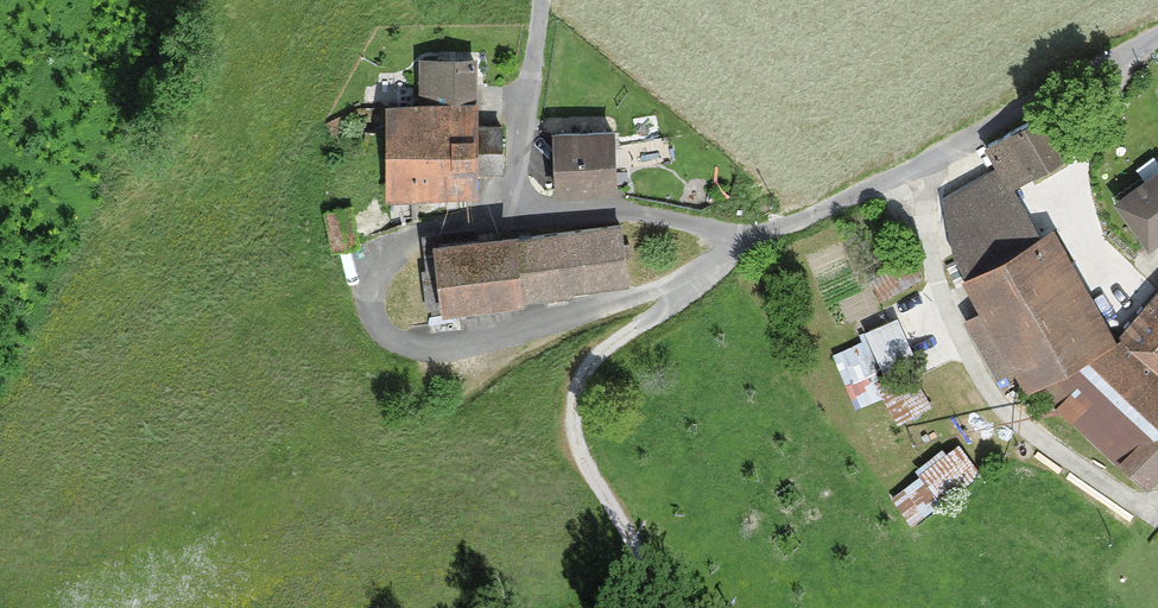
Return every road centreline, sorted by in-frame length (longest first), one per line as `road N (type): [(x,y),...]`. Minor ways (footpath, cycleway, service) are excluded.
road 1 (track): [(702,269),(690,297),(599,355),(576,399),(584,457),(645,555),(635,607)]
road 2 (track): [(541,0),(515,212)]

